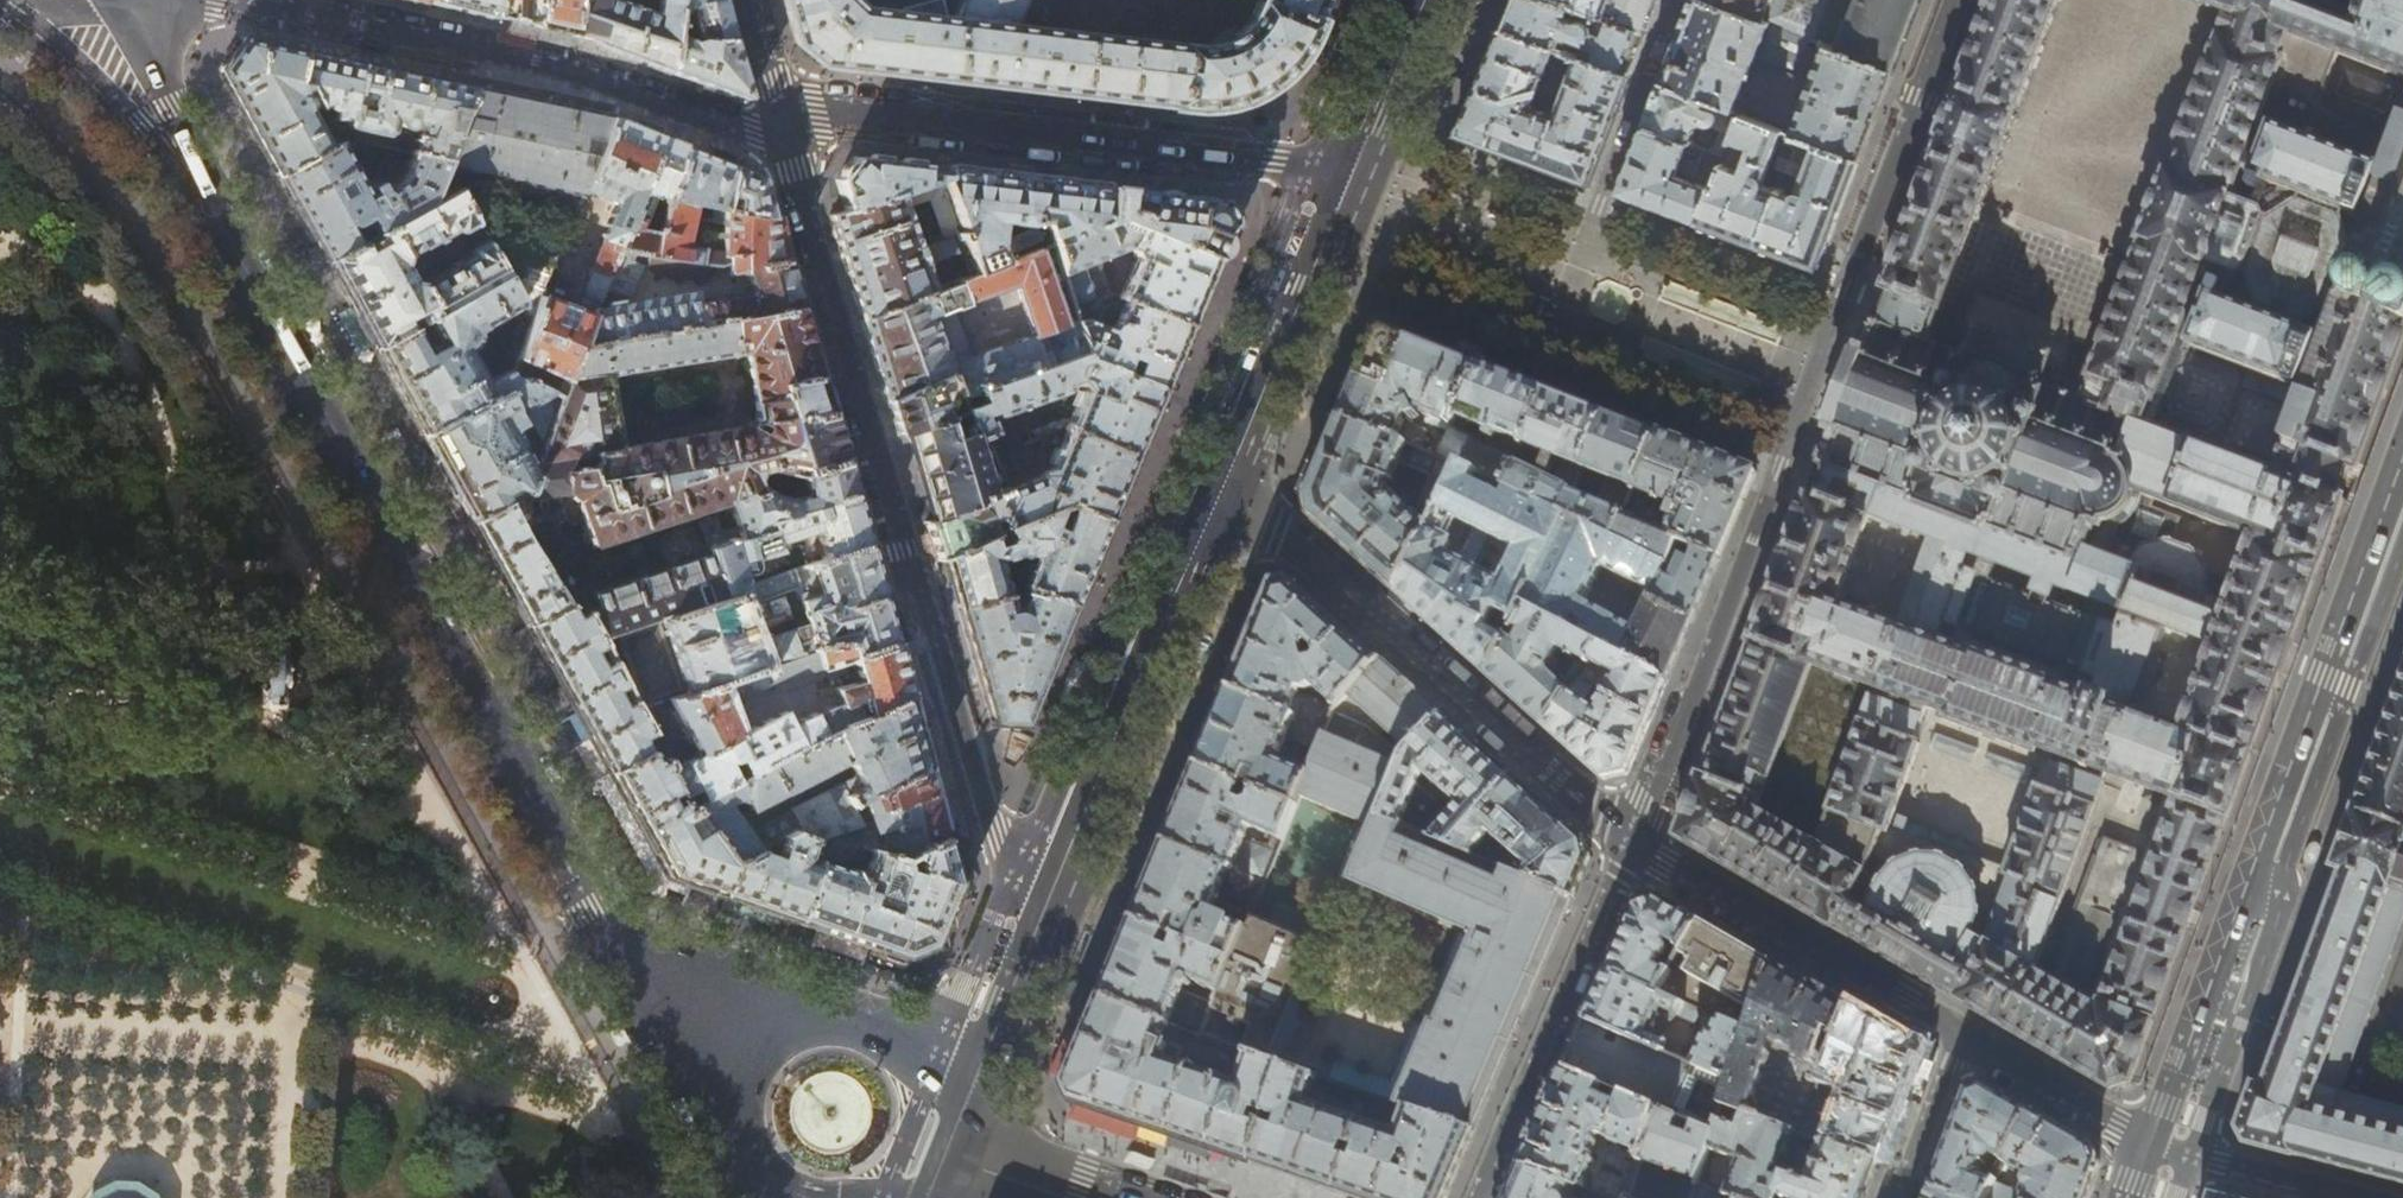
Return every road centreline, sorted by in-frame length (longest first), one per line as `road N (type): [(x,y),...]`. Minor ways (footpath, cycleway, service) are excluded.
road 1 (residential): [(1966,1032),(1633,843),(1956,0)]
road 2 (tertiary): [(612,944),(170,141)]
road 3 (residential): [(782,124),(997,834),(1020,865),(1055,882)]
road 4 (primary): [(1055,882),(1346,169)]
road 5 (secondary): [(2402,457),(2149,1147)]
road 6 (residential): [(163,0),(217,2),(535,59),(753,134),(782,124)]
road 7 (residential): [(782,124),(820,112),(1346,169)]
road 8 (primary): [(958,1122),(1055,882)]
road 9 (residential): [(2149,1147),(1966,1032)]
road 10 (tertiary): [(811,1010),(612,944)]
road 11 (tertiary): [(13,6),(126,114),(170,141)]
road 12 (tertiary): [(612,944),(719,1117)]
road 13 (tertiary): [(958,1122),(924,1050),(811,1010)]
road 14 (residential): [(2335,1197),(2149,1147)]
road 15 (primary): [(1346,169),(1415,0)]
road 16 (residential): [(1899,1197),(1966,1032)]
road 17 (tertiary): [(811,1010),(744,1056),(719,1117)]
road 18 (residential): [(13,6),(160,0)]
road 19 (tertiary): [(170,141),(162,0)]
road 20 (residential): [(747,0),(782,124)]
road 21 (secondary): [(945,1158),(1066,1197)]

